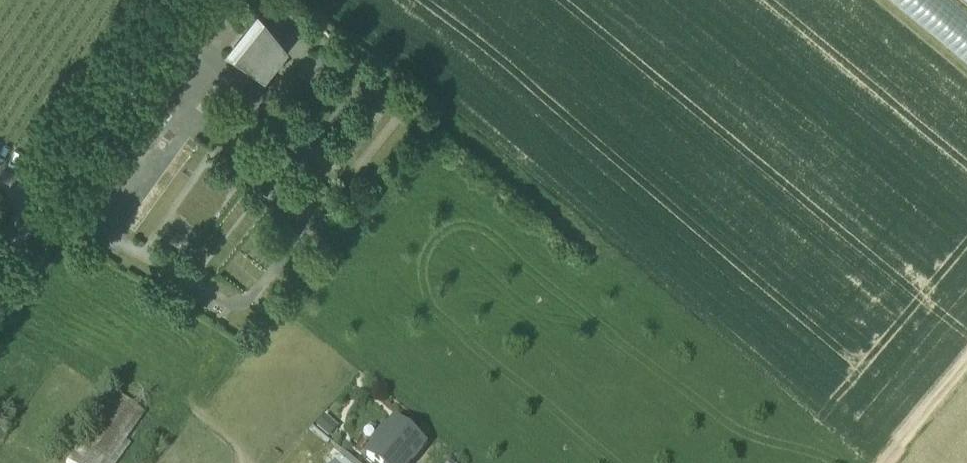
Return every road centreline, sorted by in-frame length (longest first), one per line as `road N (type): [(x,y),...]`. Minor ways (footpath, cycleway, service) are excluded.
road 1 (unclassified): [(0,287),(182,0)]
road 2 (track): [(966,366),(886,462)]

